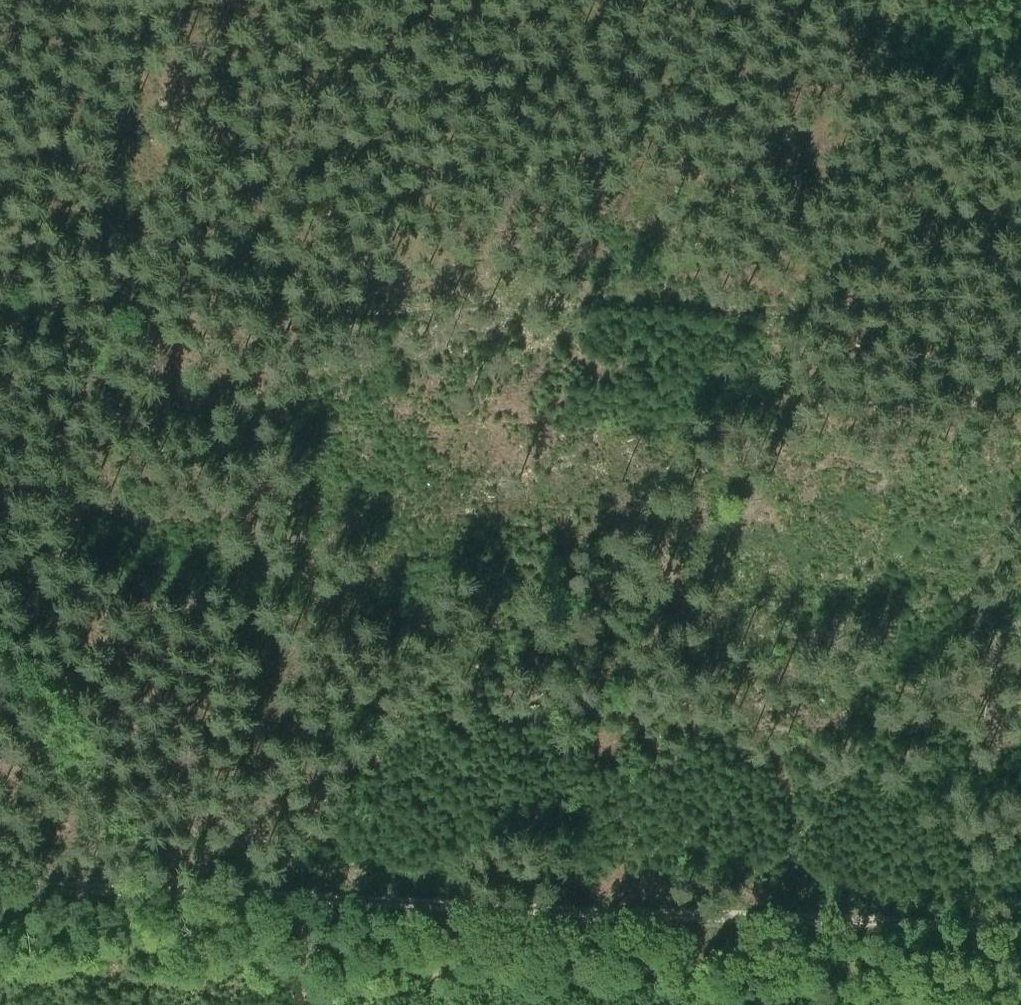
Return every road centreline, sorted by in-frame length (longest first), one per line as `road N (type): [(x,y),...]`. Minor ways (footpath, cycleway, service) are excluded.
road 1 (track): [(0,892),(1020,932)]

